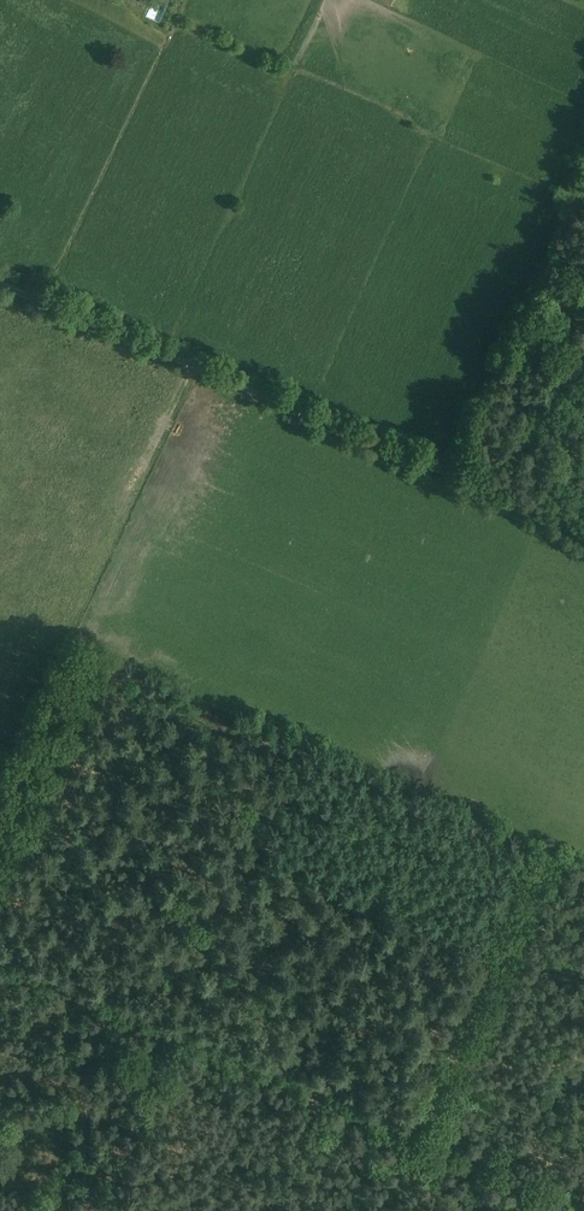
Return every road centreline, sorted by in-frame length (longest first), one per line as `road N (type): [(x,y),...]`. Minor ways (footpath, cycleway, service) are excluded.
road 1 (track): [(583,1209),(0,961)]
road 2 (track): [(583,529),(0,283)]

